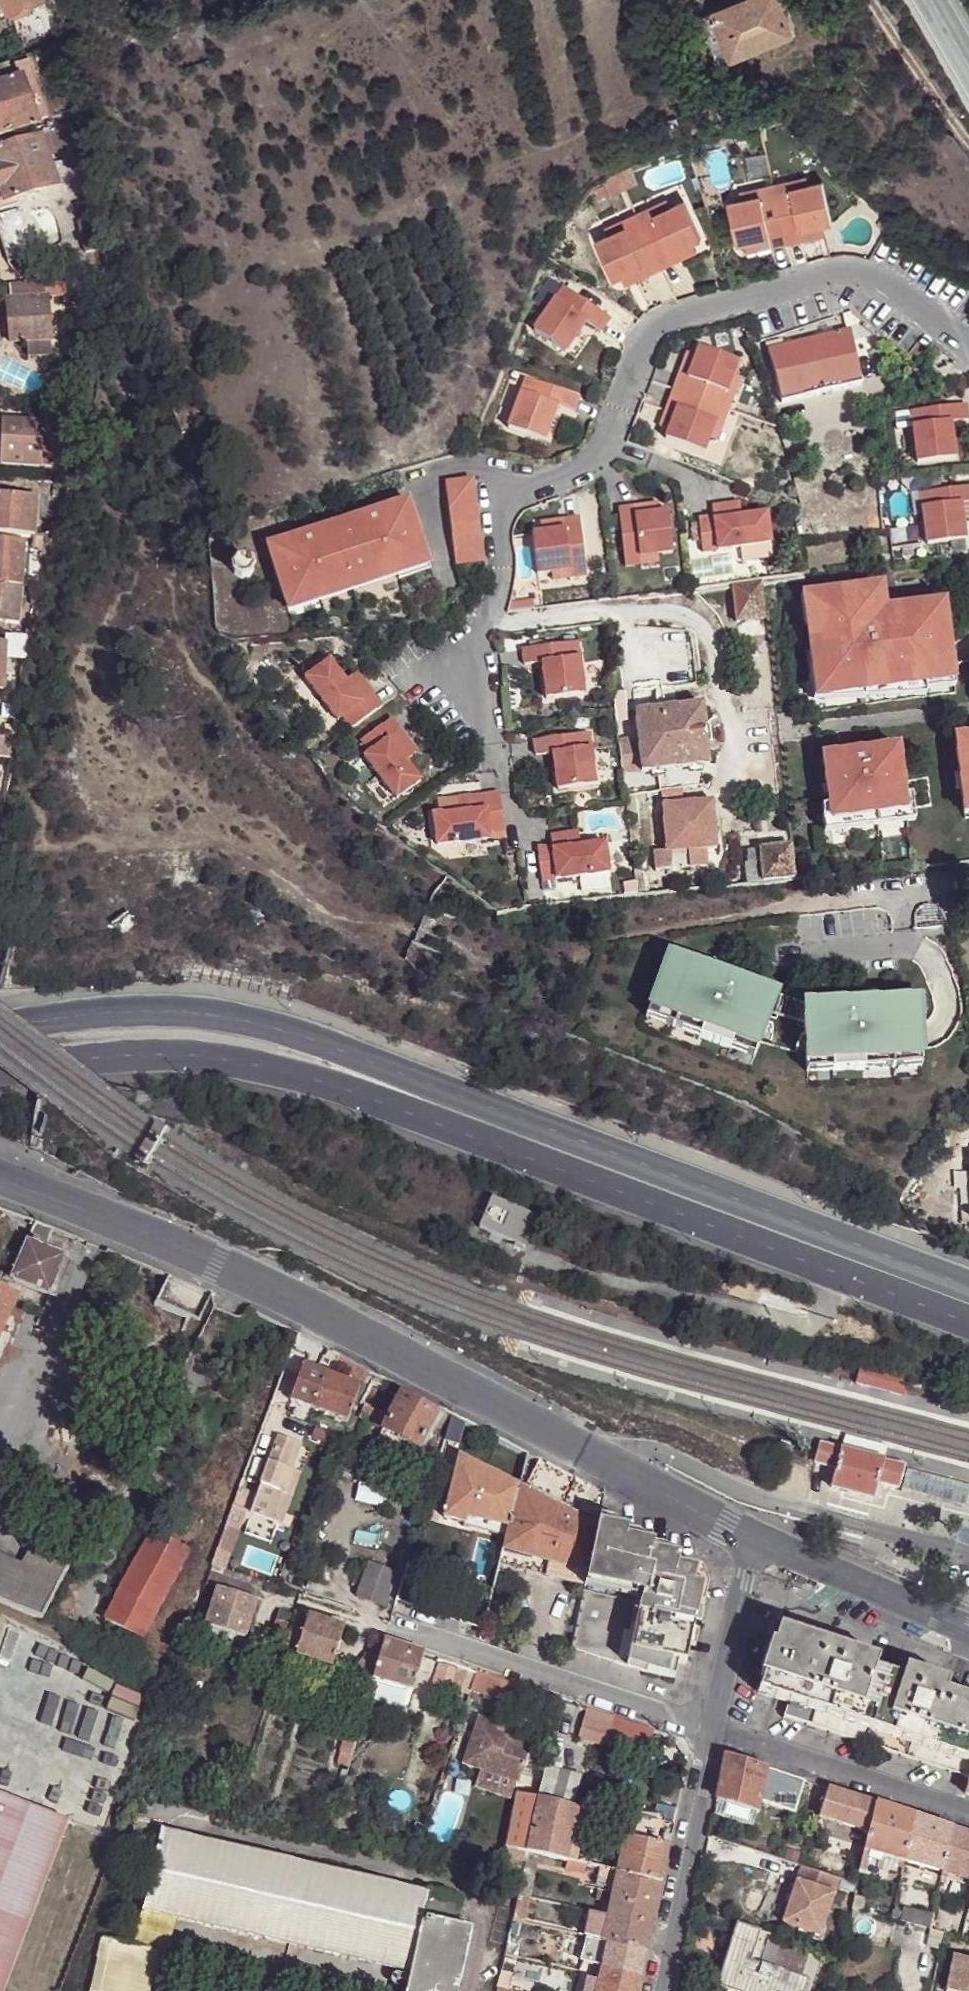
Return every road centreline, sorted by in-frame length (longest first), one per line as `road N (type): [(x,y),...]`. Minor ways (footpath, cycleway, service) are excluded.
road 1 (unclassified): [(498,760),(439,671),(481,636),(502,568),(501,521),(520,492),(573,473),(607,445),(641,343),(657,323),(860,272),(879,276),(968,344)]
road 2 (residential): [(760,1540),(214,1260),(0,1177)]
road 3 (secondary): [(376,1080),(968,1305)]
road 4 (secondary): [(376,1080),(333,1045),(208,1012),(104,1013),(0,1027)]
road 5 (secondary): [(0,1071),(156,1052),(258,1063),(322,1081),(376,1080)]
road 6 (residential): [(398,1624),(713,1728)]
road 7 (residential): [(968,1813),(713,1728)]
road 8 (residential): [(713,1728),(655,1990)]
road 9 (residential): [(968,1630),(760,1540)]
road 10 (residential): [(760,1540),(713,1728)]
road 11 (unclassified): [(796,898),(968,881)]

